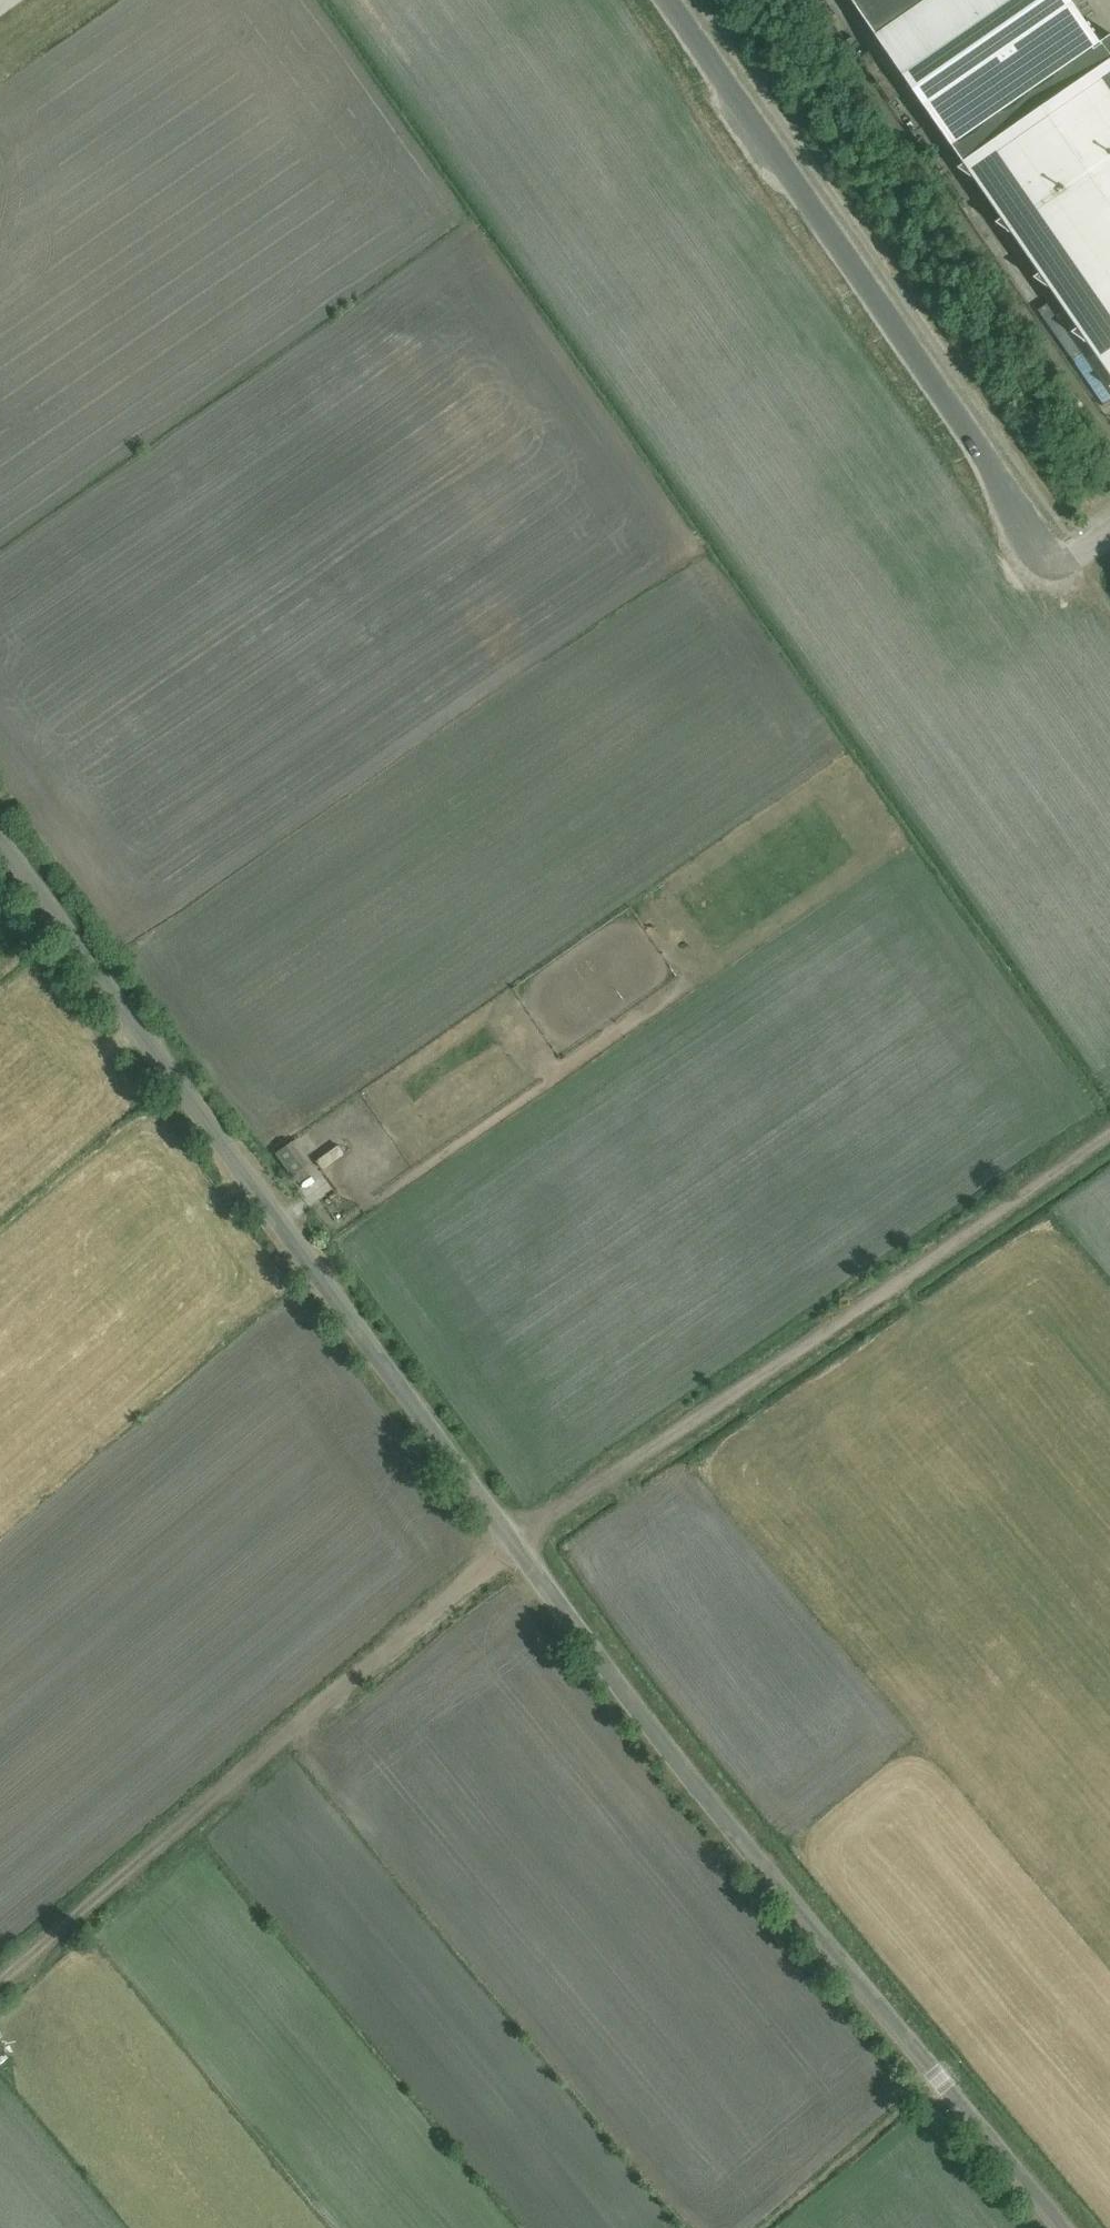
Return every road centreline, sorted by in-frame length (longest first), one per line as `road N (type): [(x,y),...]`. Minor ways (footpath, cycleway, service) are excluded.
road 1 (unclassified): [(1062,2227),(514,1543),(0,841)]
road 2 (unclassified): [(664,0),(1052,562),(1109,531)]
road 3 (track): [(514,1543),(1109,1136)]
road 4 (track): [(514,1543),(0,1982)]

